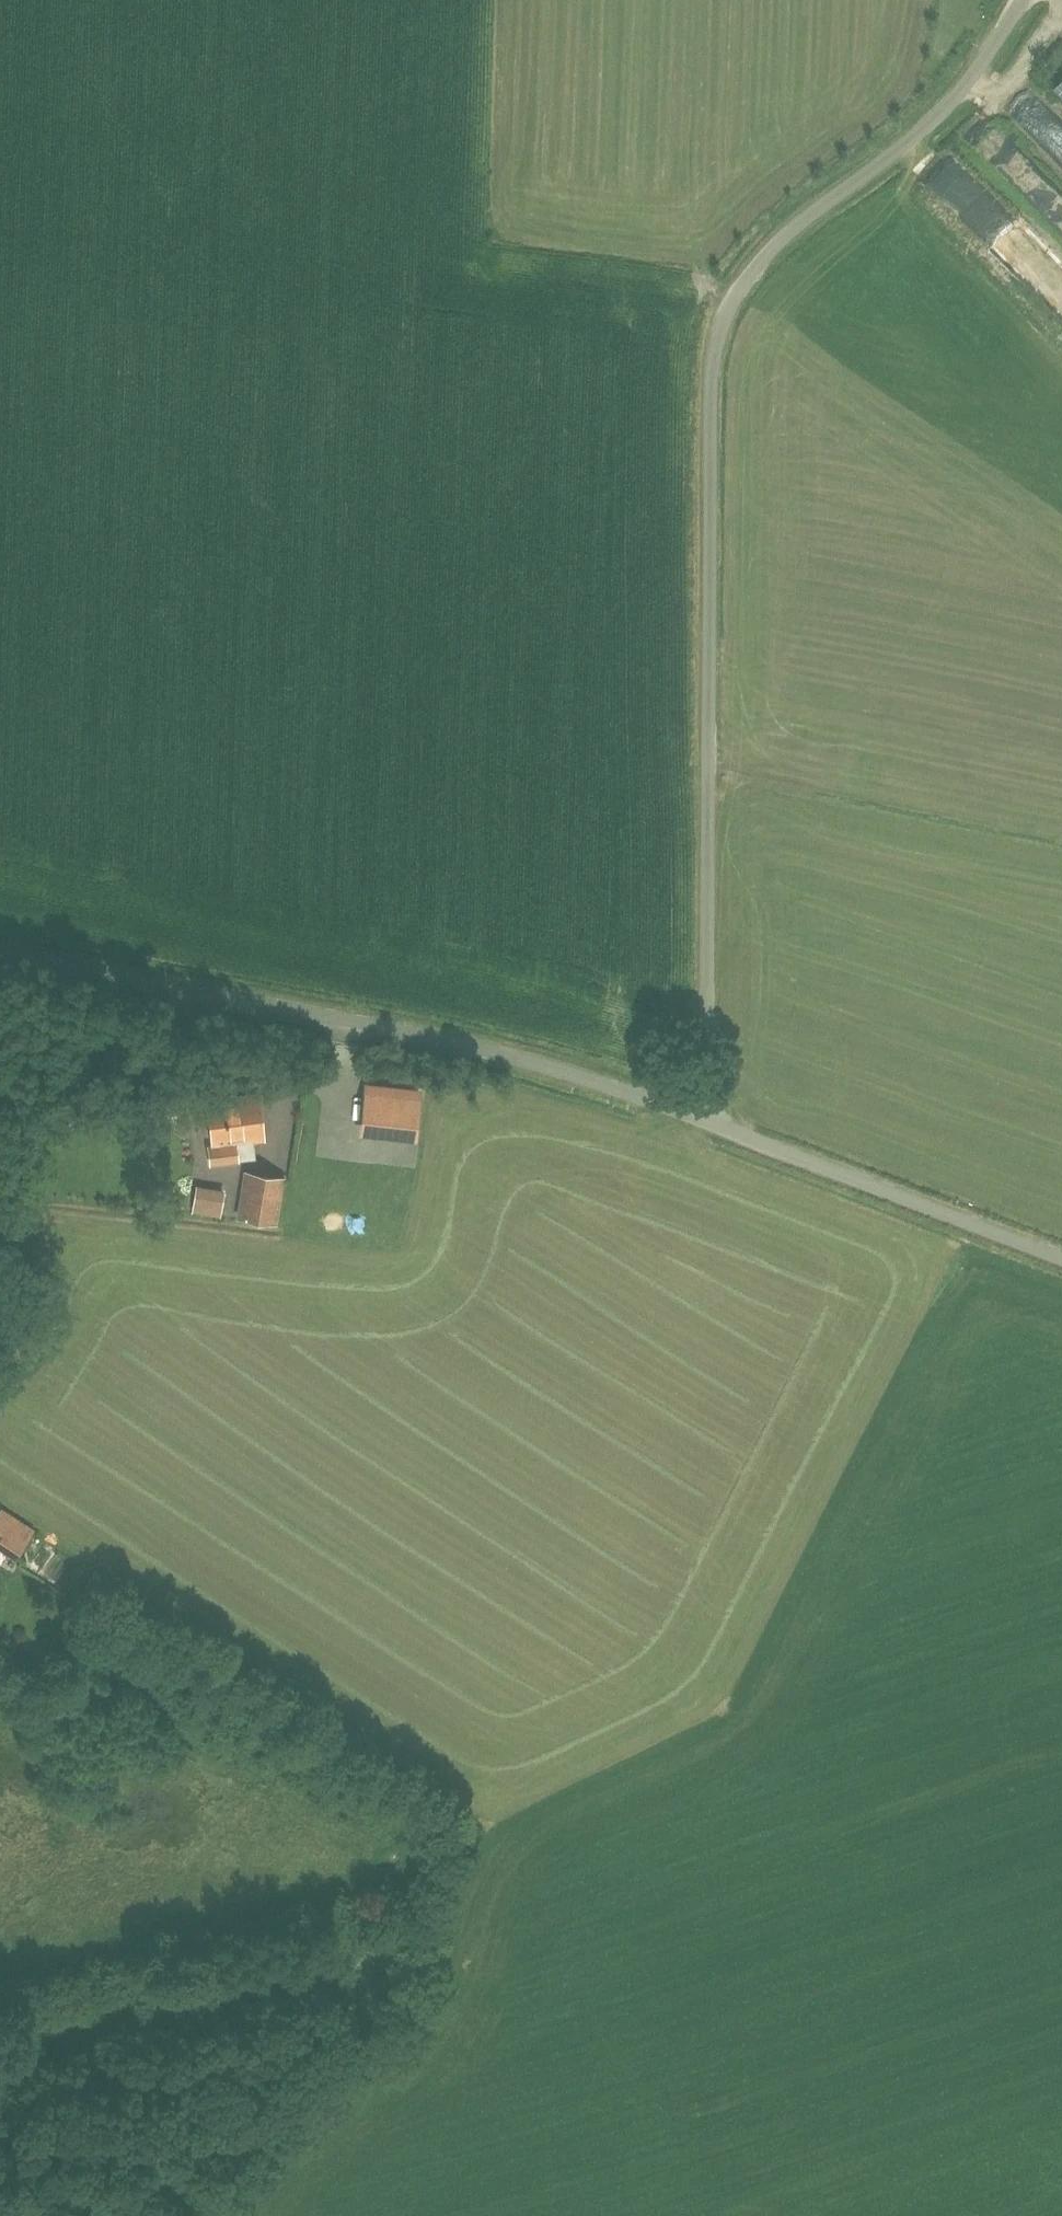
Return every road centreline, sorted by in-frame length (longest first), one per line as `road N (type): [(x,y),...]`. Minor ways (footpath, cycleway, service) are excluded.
road 1 (unclassified): [(704,1116),(712,368),(722,316),(783,235),(949,107),(1023,0)]
road 2 (unclassified): [(704,1116),(465,1044),(0,953)]
road 3 (unclassified): [(1061,1254),(704,1116)]

